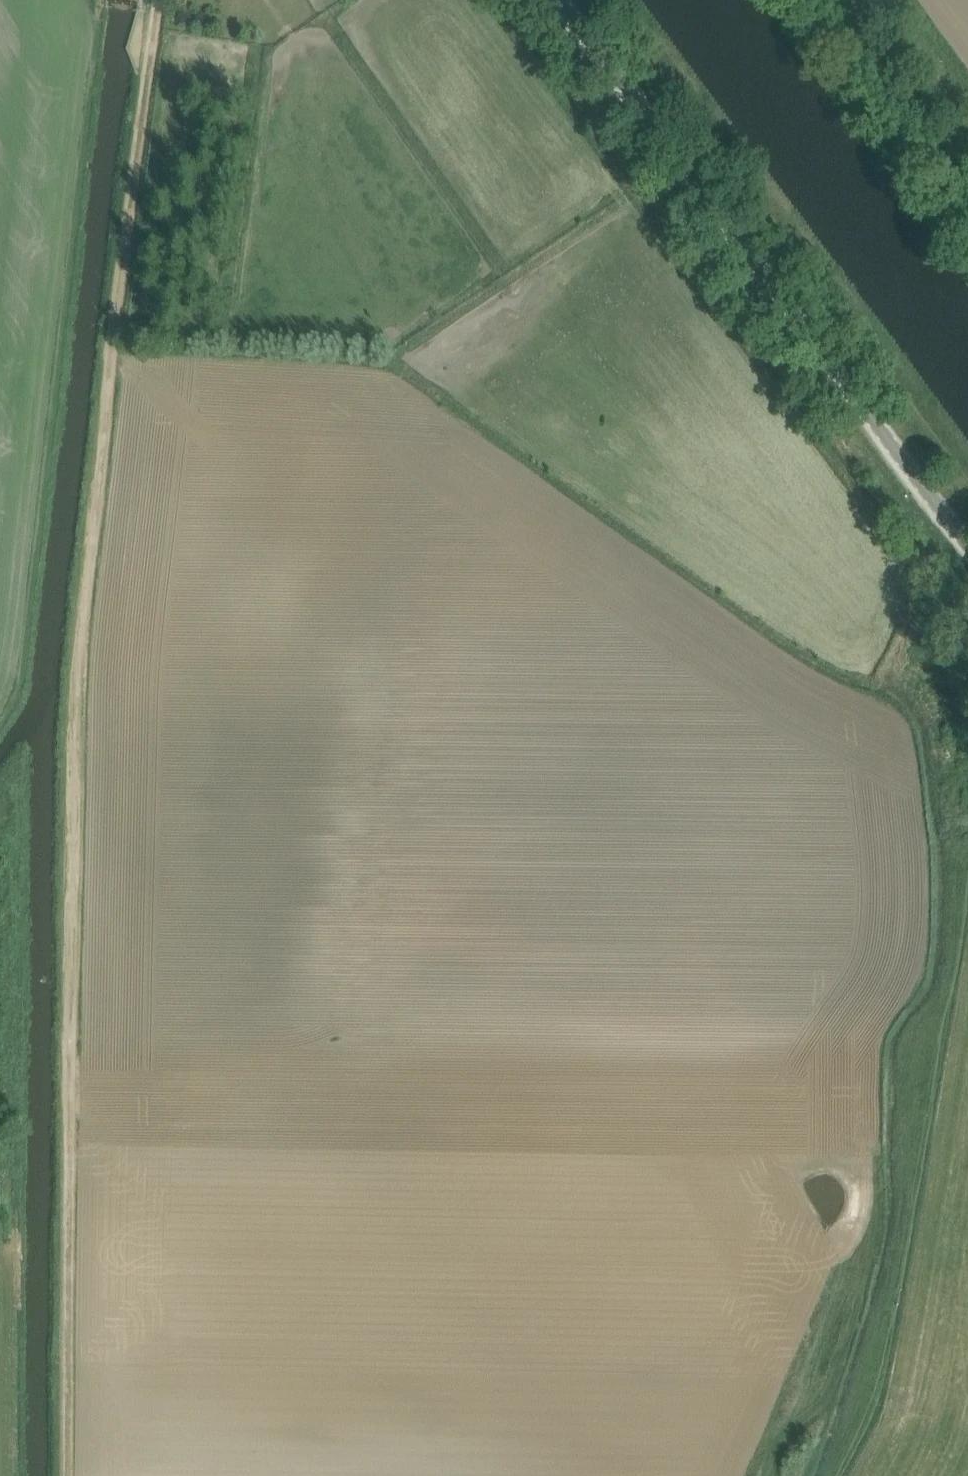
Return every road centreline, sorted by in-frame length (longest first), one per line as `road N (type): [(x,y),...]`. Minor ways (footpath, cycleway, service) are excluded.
road 1 (track): [(161,0),(77,707),(68,1475)]
road 2 (unclassified): [(967,534),(573,0)]

